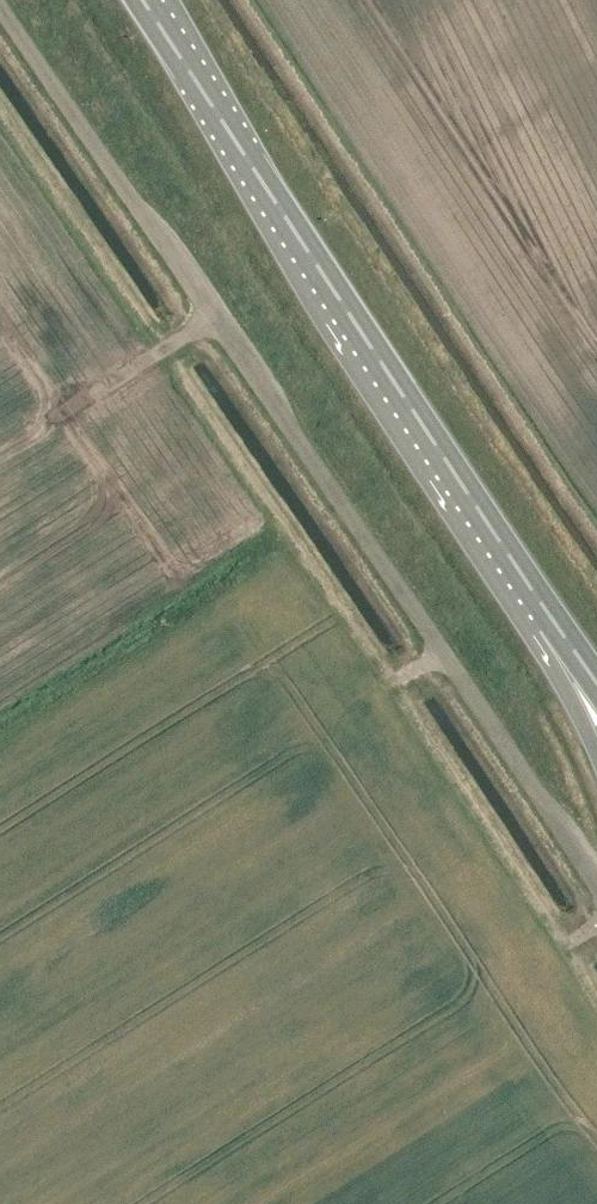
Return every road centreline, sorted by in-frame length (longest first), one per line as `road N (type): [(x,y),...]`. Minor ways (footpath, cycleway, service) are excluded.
road 1 (unclassified): [(596,884),(0,4)]
road 2 (trunk): [(551,624),(140,0)]
road 3 (track): [(212,318),(56,420)]
road 4 (trunk): [(551,624),(596,757)]

